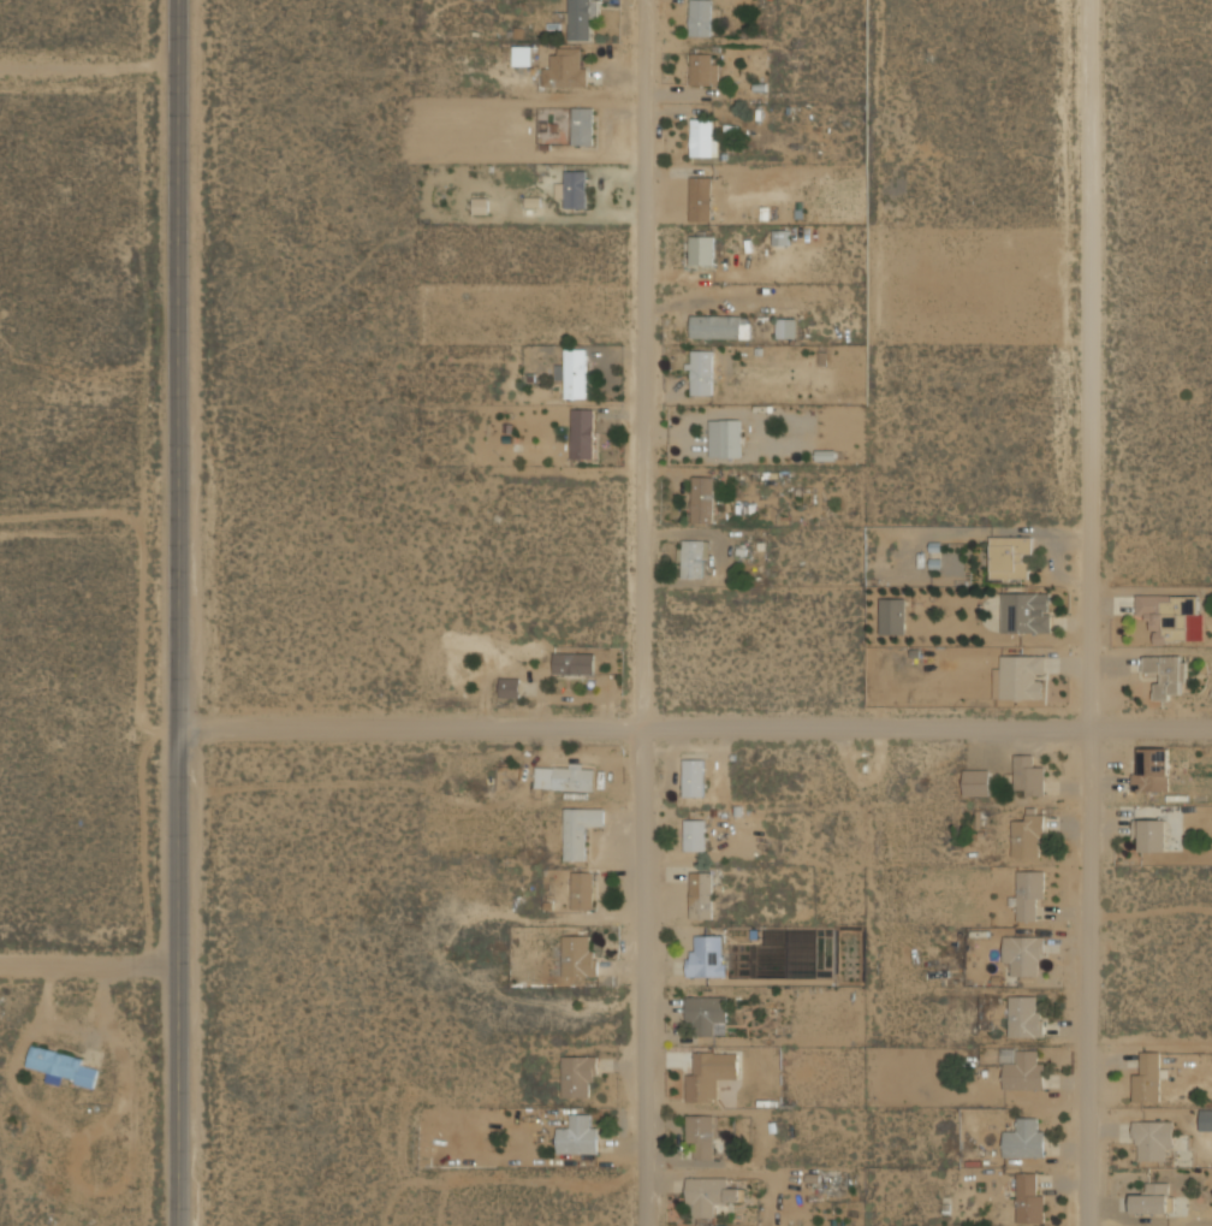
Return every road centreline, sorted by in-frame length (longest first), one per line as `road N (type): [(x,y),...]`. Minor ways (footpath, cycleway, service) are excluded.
road 1 (residential): [(1090,0),(1092,1225)]
road 2 (tertiary): [(177,1225),(176,0)]
road 3 (residential): [(648,0),(647,1225)]
road 4 (residential): [(178,729),(1211,731)]
road 5 (residential): [(177,967),(0,968)]
road 6 (residential): [(176,66),(0,67)]
road 7 (residential): [(0,520),(176,521)]

